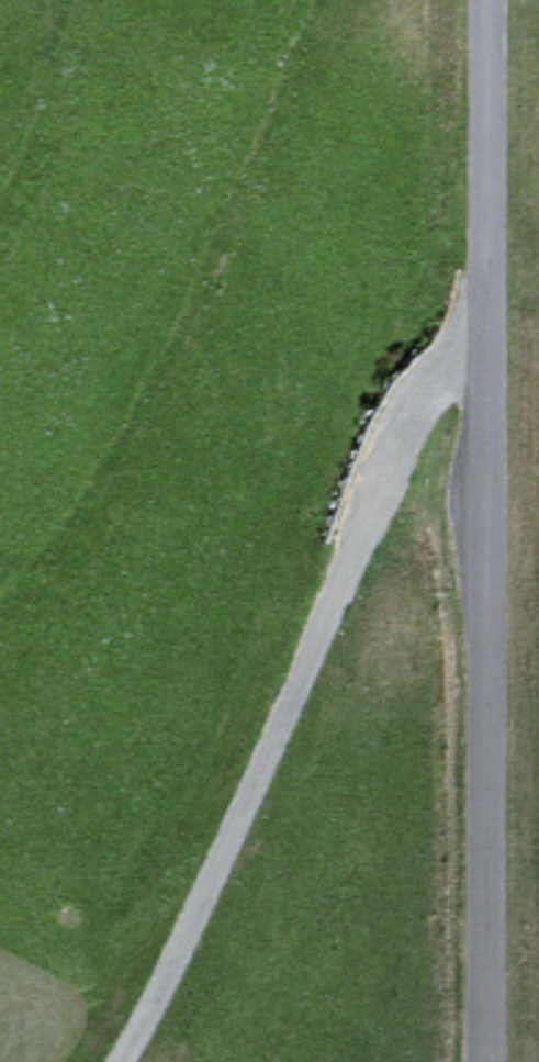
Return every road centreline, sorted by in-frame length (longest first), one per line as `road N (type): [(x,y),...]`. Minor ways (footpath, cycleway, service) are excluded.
road 1 (unclassified): [(472,369),(294,710),(134,1061)]
road 2 (unclassified): [(486,1061),(461,472),(472,369)]
road 3 (unclassified): [(472,369),(483,270),(487,0)]

